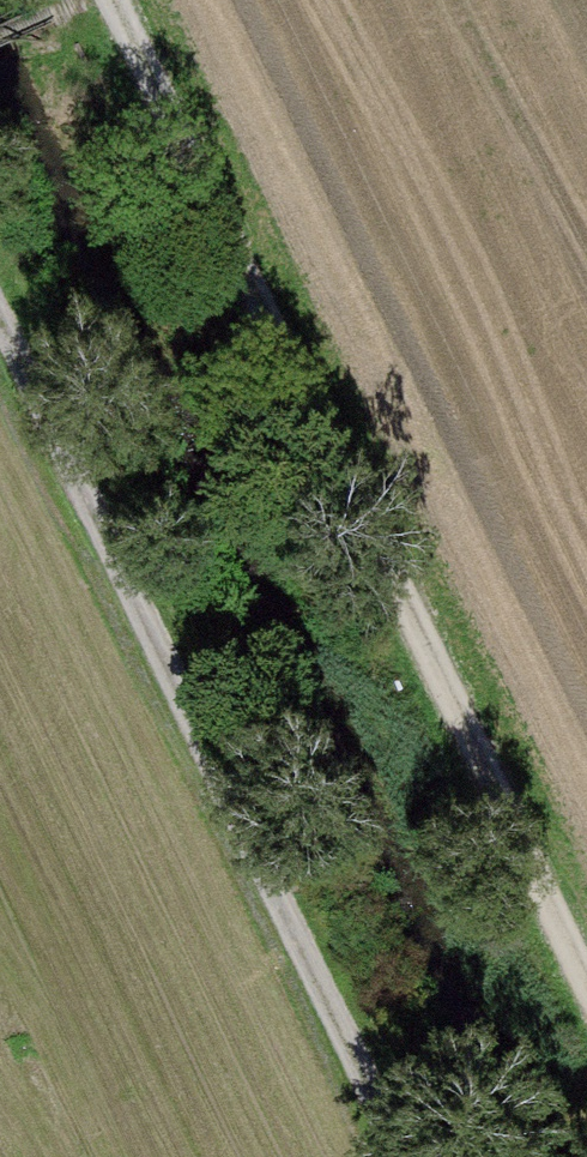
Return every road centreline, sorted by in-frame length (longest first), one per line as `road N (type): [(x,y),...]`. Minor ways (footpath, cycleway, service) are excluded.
road 1 (track): [(586,924),(309,337),(127,0)]
road 2 (track): [(0,261),(65,379),(431,1156)]

